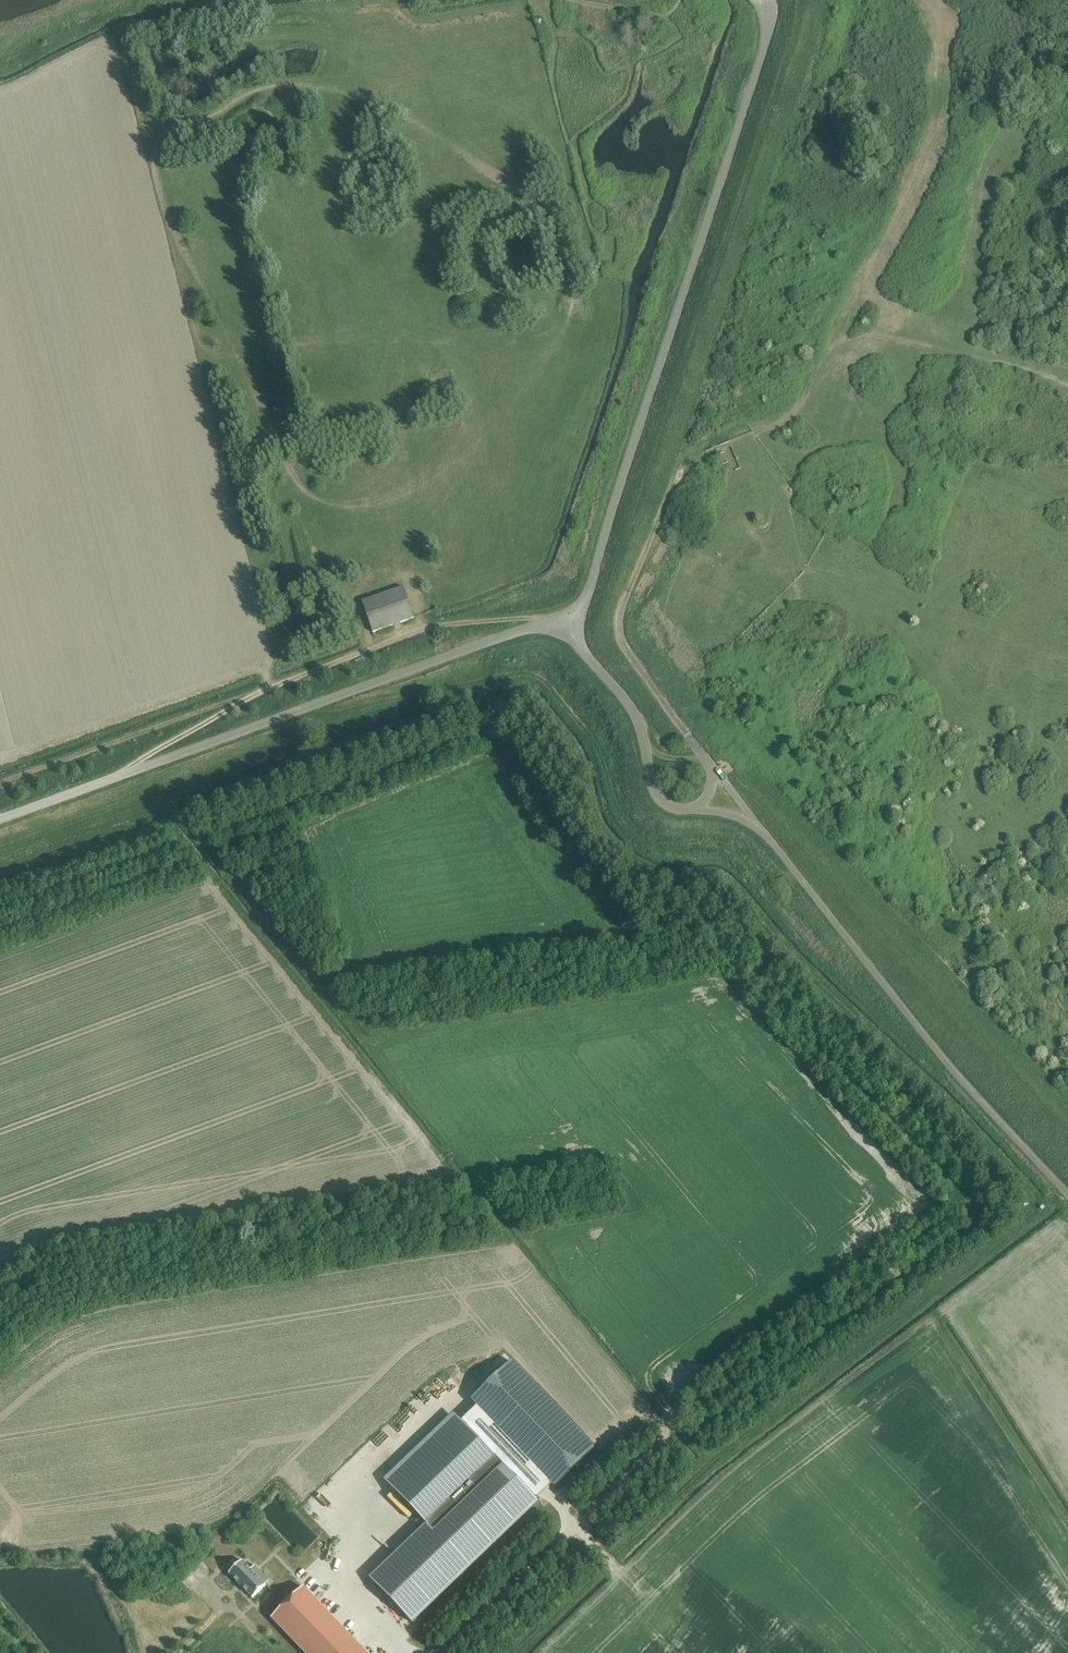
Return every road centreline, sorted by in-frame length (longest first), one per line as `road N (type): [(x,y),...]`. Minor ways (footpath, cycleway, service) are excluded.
road 1 (unclassified): [(574,628),(765,42),(762,14)]
road 2 (unclassified): [(0,820),(522,629),(574,628)]
road 3 (unclassified): [(1067,1191),(931,1042),(754,821)]
road 4 (unclassified): [(713,766),(628,665),(618,635),(620,606),(655,522),(691,467)]
road 5 (unclassified): [(689,809),(656,790),(636,718),(574,628)]

